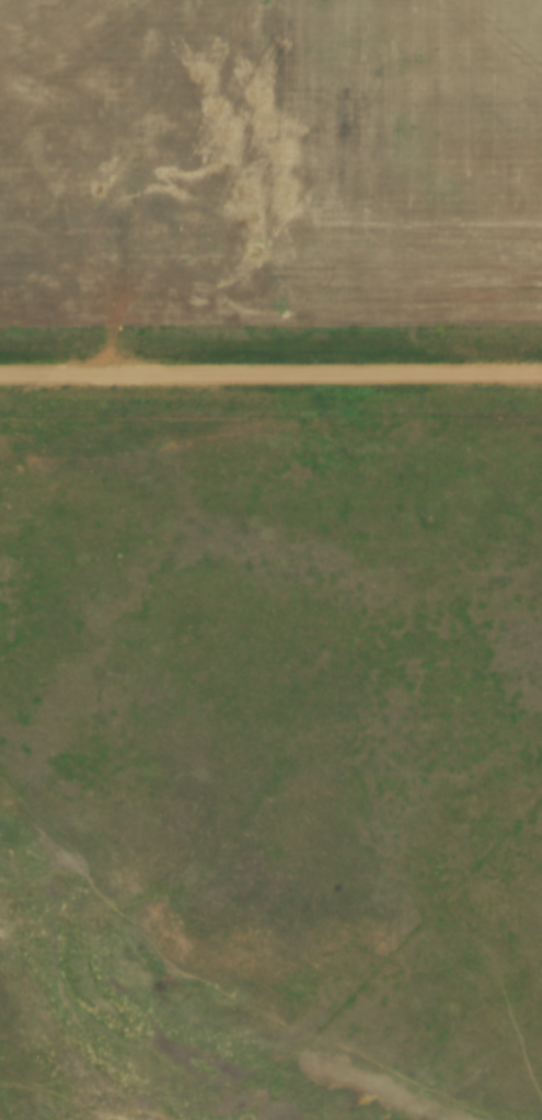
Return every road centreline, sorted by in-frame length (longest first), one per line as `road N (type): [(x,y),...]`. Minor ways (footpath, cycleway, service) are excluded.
road 1 (residential): [(0,379),(541,374)]

